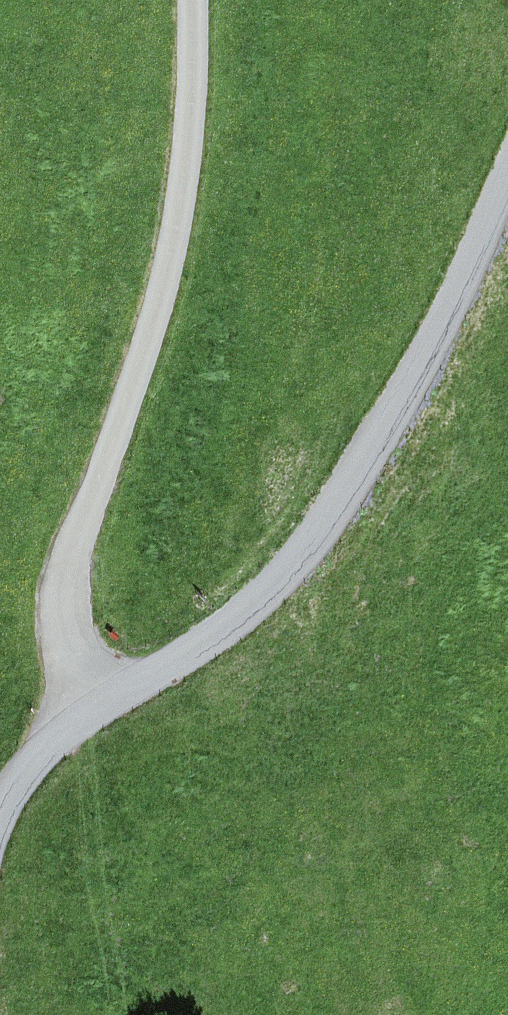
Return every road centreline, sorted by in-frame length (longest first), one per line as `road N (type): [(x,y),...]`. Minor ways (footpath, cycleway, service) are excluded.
road 1 (unclassified): [(507,181),(445,329),(295,565),(219,628),(62,721),(13,788),(0,820)]
road 2 (track): [(62,721),(67,603),(88,516),(169,280),(191,139),(193,0)]

